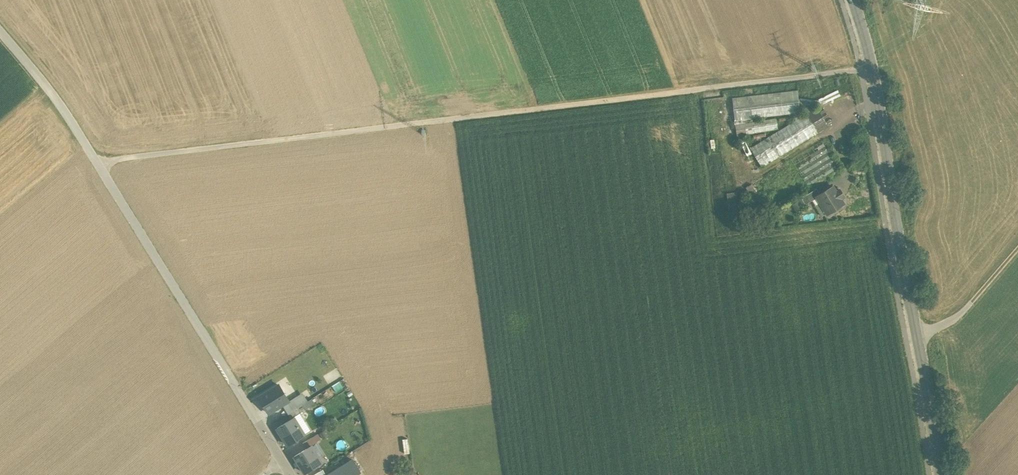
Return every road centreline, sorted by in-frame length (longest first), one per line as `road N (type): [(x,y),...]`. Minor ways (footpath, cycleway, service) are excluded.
road 1 (track): [(872,73),(105,171)]
road 2 (residential): [(0,27),(170,269),(281,462)]
road 3 (secondary): [(854,0),(879,100),(940,474)]
road 4 (track): [(1017,272),(964,330),(918,342)]

